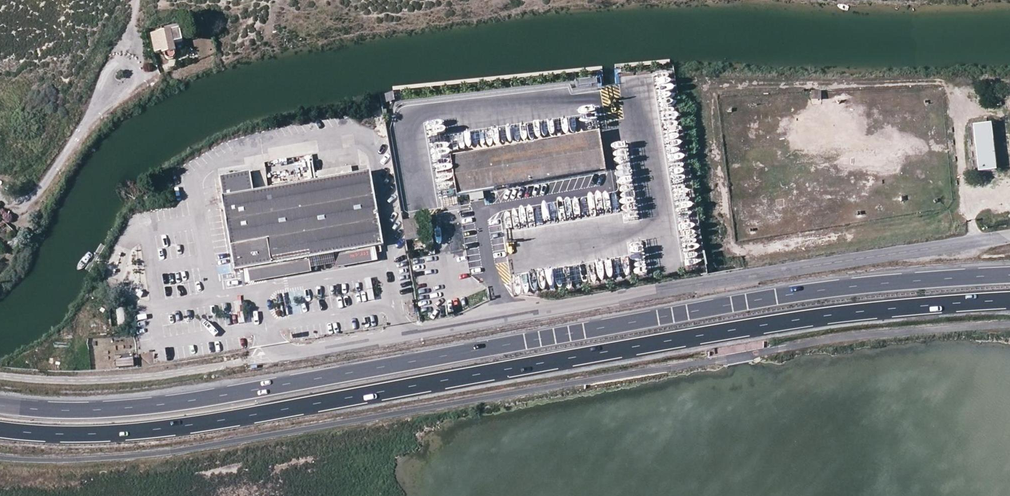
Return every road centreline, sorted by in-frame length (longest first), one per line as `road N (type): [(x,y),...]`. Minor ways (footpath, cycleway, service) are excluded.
road 1 (primary): [(1009,275),(768,300),(203,400),(110,411),(0,406)]
road 2 (primary): [(0,431),(128,433),(767,326),(1009,301)]
road 3 (unclassified): [(1009,236),(273,359)]
road 4 (residential): [(114,88),(27,204),(0,199)]

